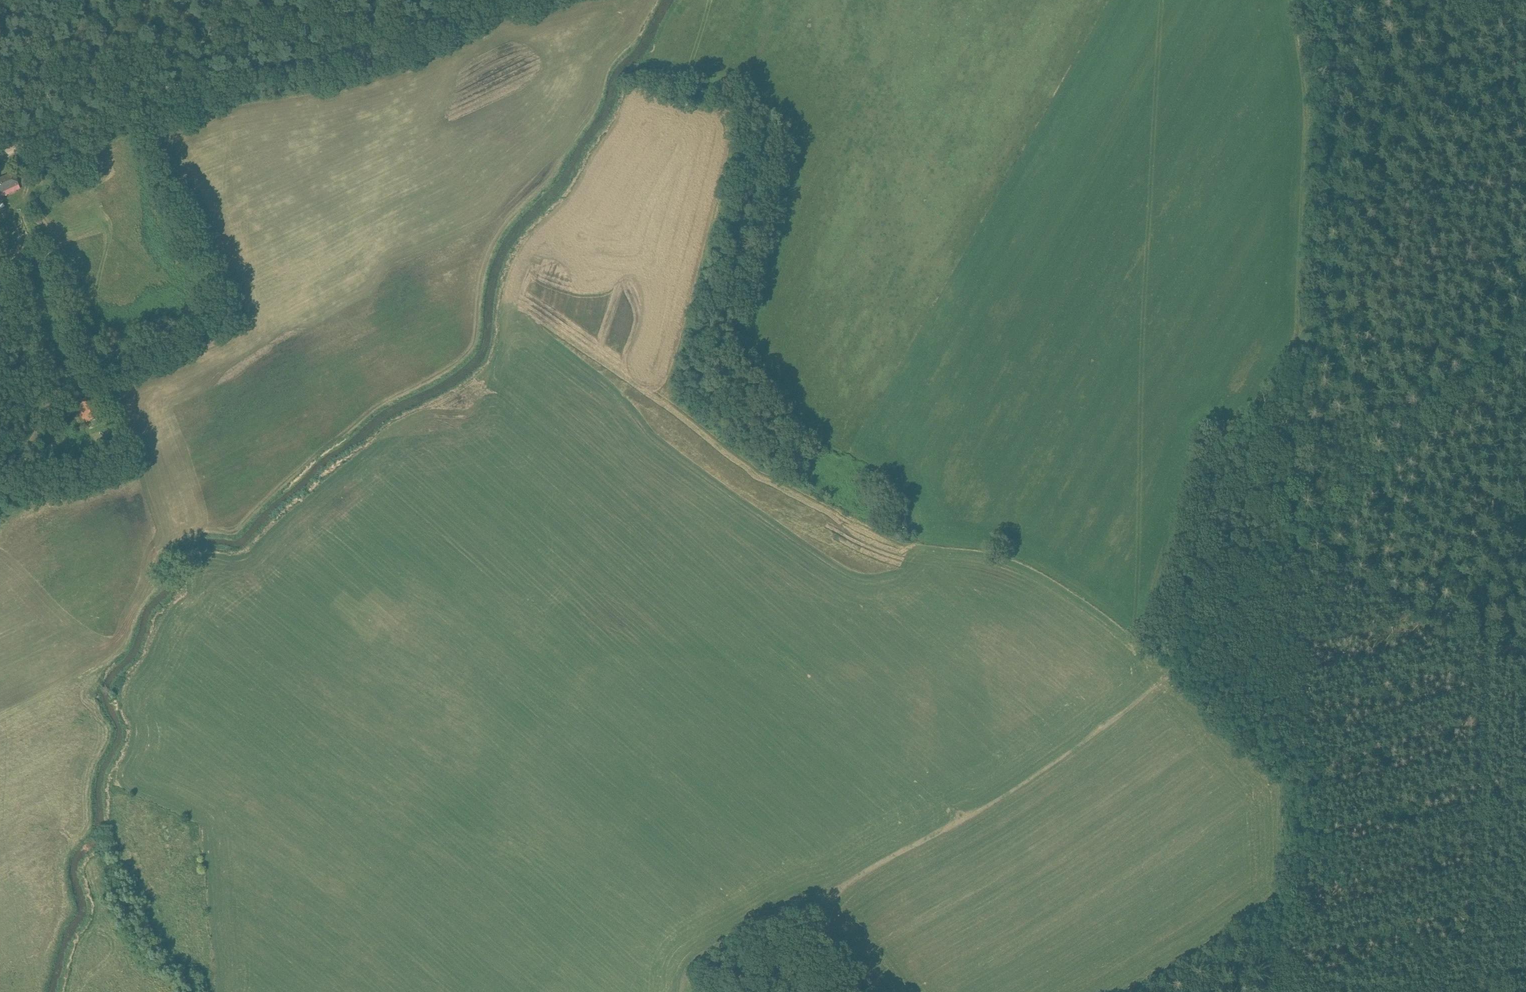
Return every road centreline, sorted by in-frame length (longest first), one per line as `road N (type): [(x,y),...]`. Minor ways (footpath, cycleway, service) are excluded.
road 1 (track): [(0,159),(162,90),(350,56),(417,35)]

